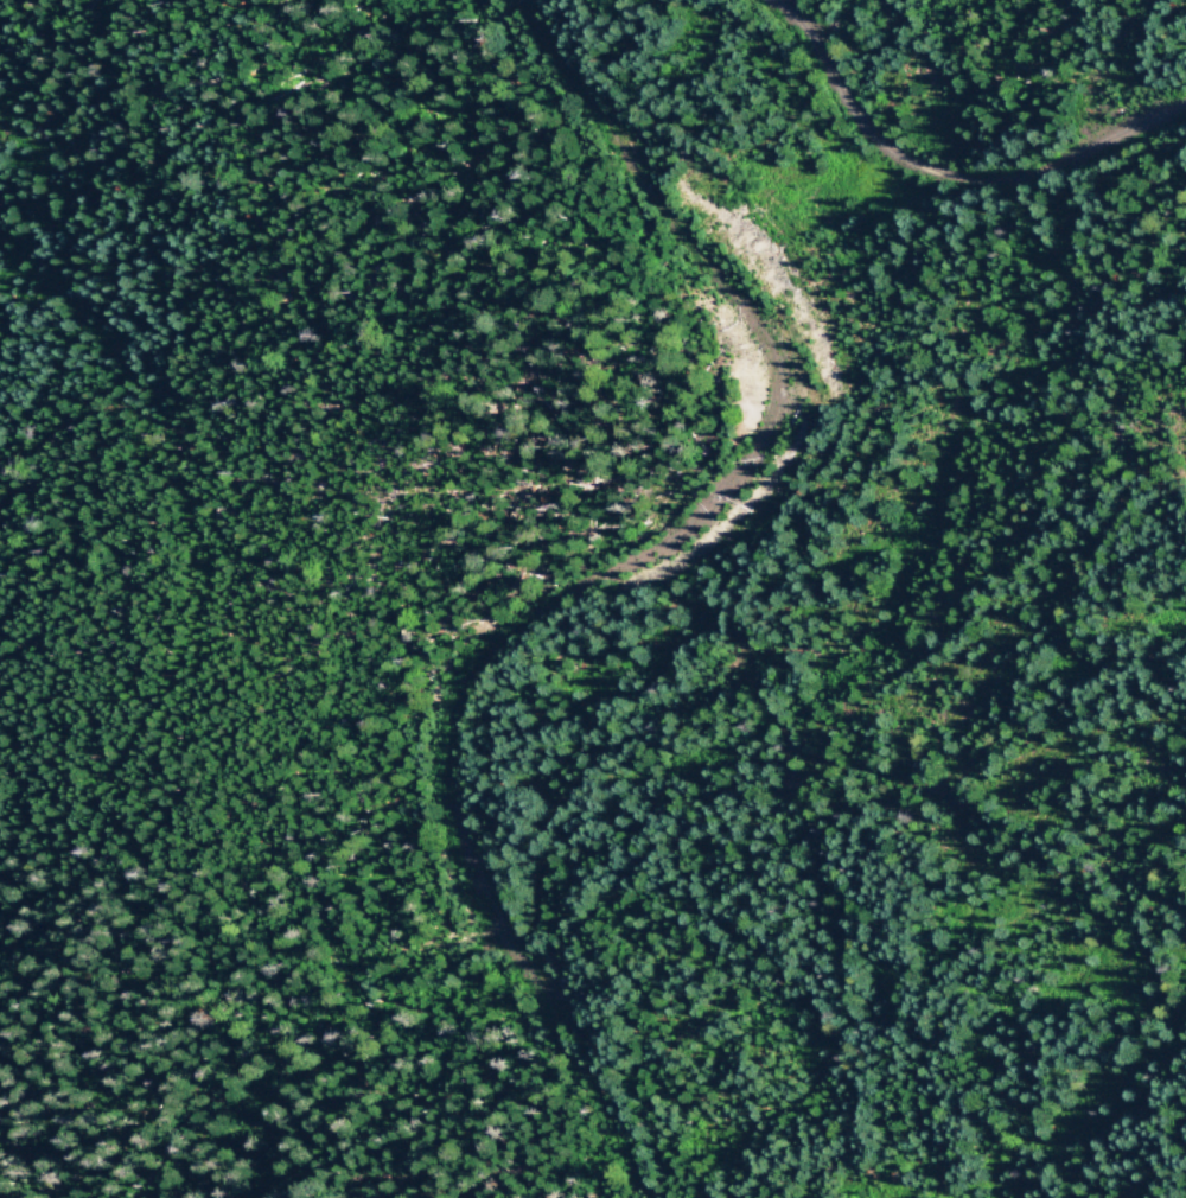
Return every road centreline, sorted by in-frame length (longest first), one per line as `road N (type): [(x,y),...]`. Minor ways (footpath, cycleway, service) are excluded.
road 1 (track): [(762,0),(806,37),(888,163),(950,187),(1010,184),(1185,117)]

